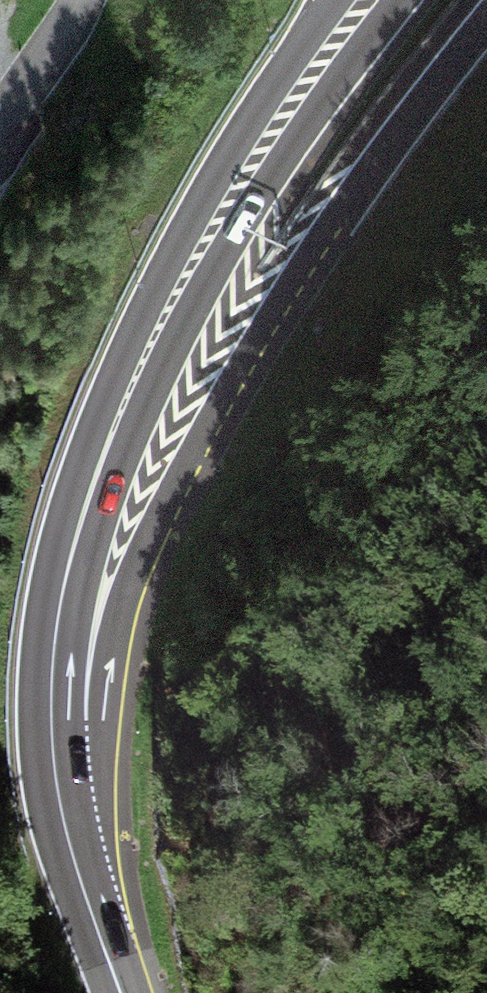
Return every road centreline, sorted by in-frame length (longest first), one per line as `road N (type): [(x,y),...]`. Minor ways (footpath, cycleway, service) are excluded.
road 1 (tertiary): [(73,856),(110,661),(158,523),(333,221),(486,23)]
road 2 (primary): [(73,856),(54,766),(54,649),(80,522),(108,442),(175,294),(224,210),(367,0)]
road 3 (residential): [(0,143),(38,85),(75,0)]
road 4 (primary): [(121,992),(73,856)]

